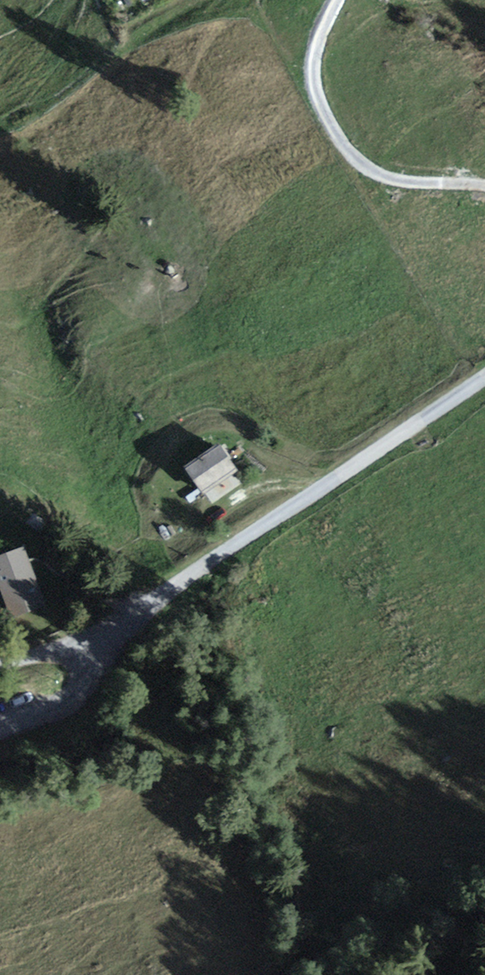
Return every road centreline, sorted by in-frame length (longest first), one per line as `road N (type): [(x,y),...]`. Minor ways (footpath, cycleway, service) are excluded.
road 1 (unclassified): [(484,374),(202,563),(96,655)]
road 2 (track): [(484,185),(386,175),(349,149),(319,101),(313,66),(339,0)]
road 3 (track): [(191,0),(34,124),(0,137)]
road 4 (unclassified): [(96,655),(69,700),(0,726)]

